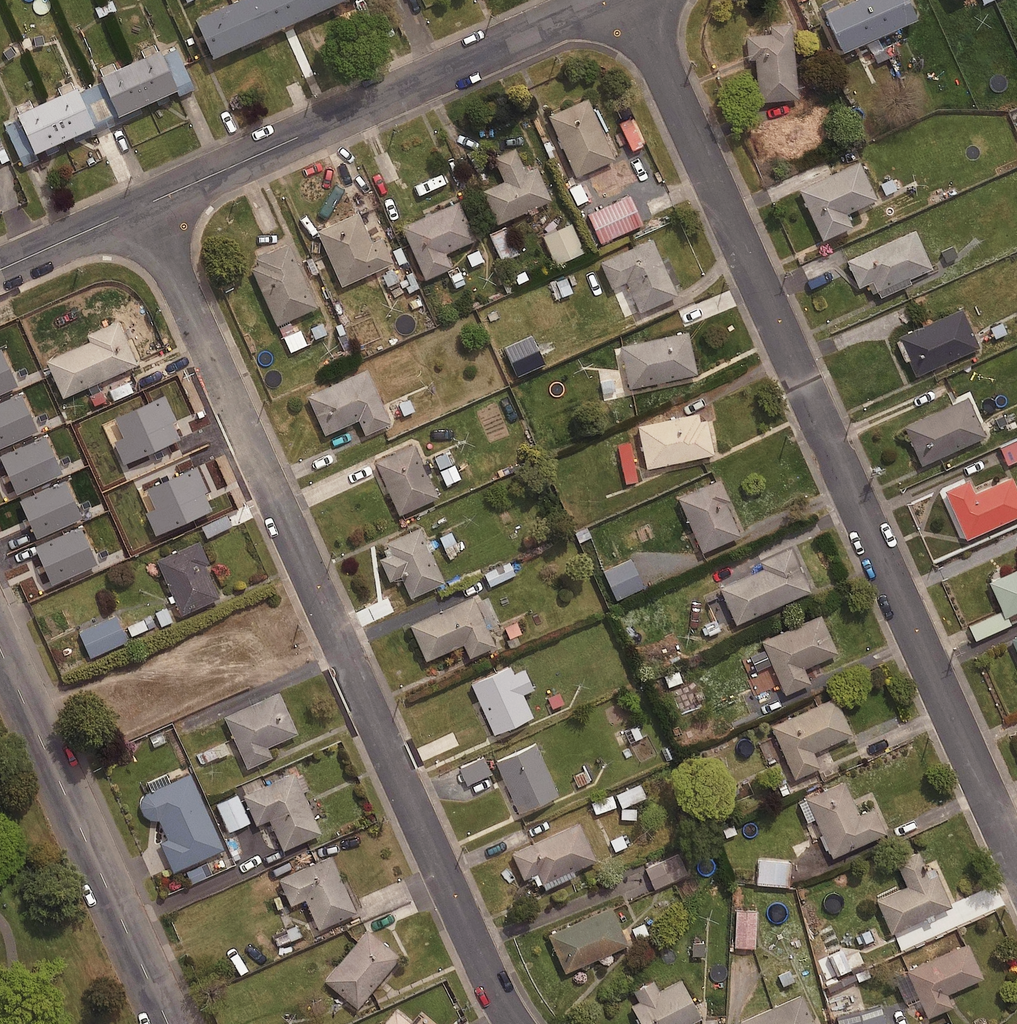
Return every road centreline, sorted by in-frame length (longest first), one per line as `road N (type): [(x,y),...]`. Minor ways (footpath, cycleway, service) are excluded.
road 1 (residential): [(1016,864),(633,0)]
road 2 (residential): [(147,205),(499,1005),(515,1023)]
road 3 (residential): [(147,205),(609,0)]
road 4 (residential): [(0,649),(168,1023)]
road 5 (residential): [(0,271),(147,205)]

